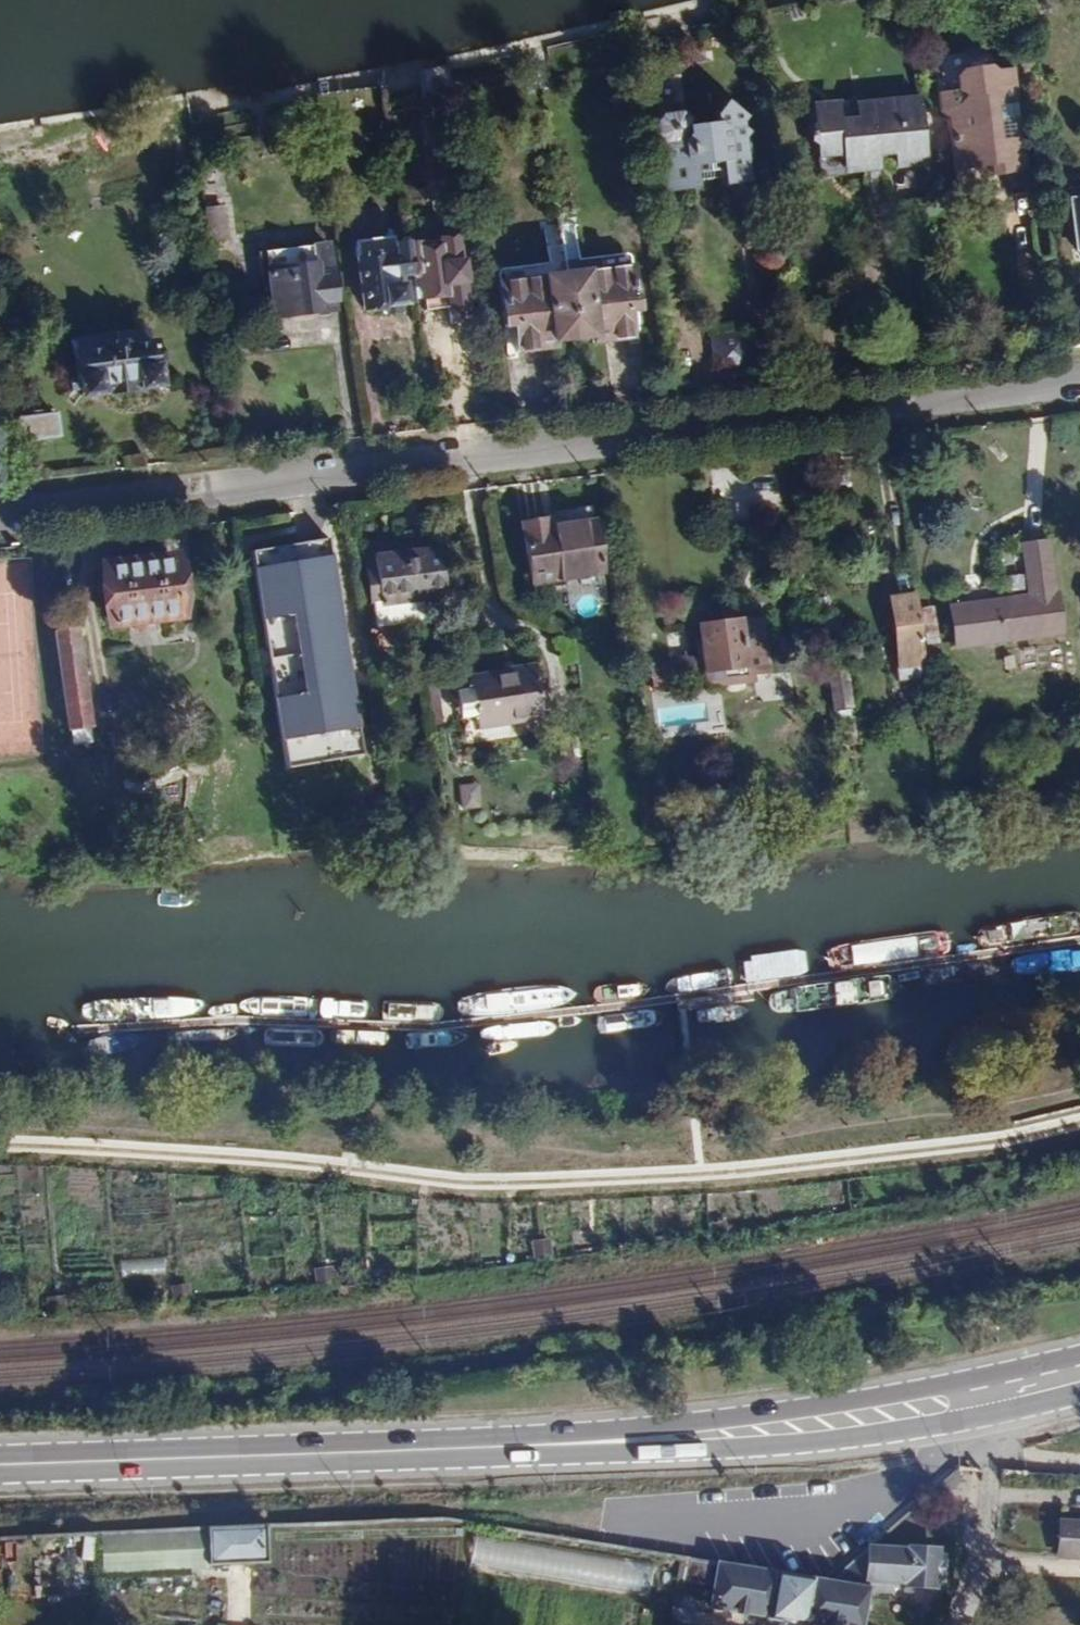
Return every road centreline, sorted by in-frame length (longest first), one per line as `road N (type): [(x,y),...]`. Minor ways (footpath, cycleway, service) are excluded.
road 1 (residential): [(1079,382),(0,518)]
road 2 (residential): [(1079,1123),(1011,1140),(771,1168),(500,1183),(93,1149),(0,1151)]
road 3 (primary): [(1079,1352),(742,1420),(438,1448)]
road 4 (primary): [(438,1448),(808,1446),(998,1412),(1079,1388)]
road 5 (primary): [(438,1448),(0,1464)]

